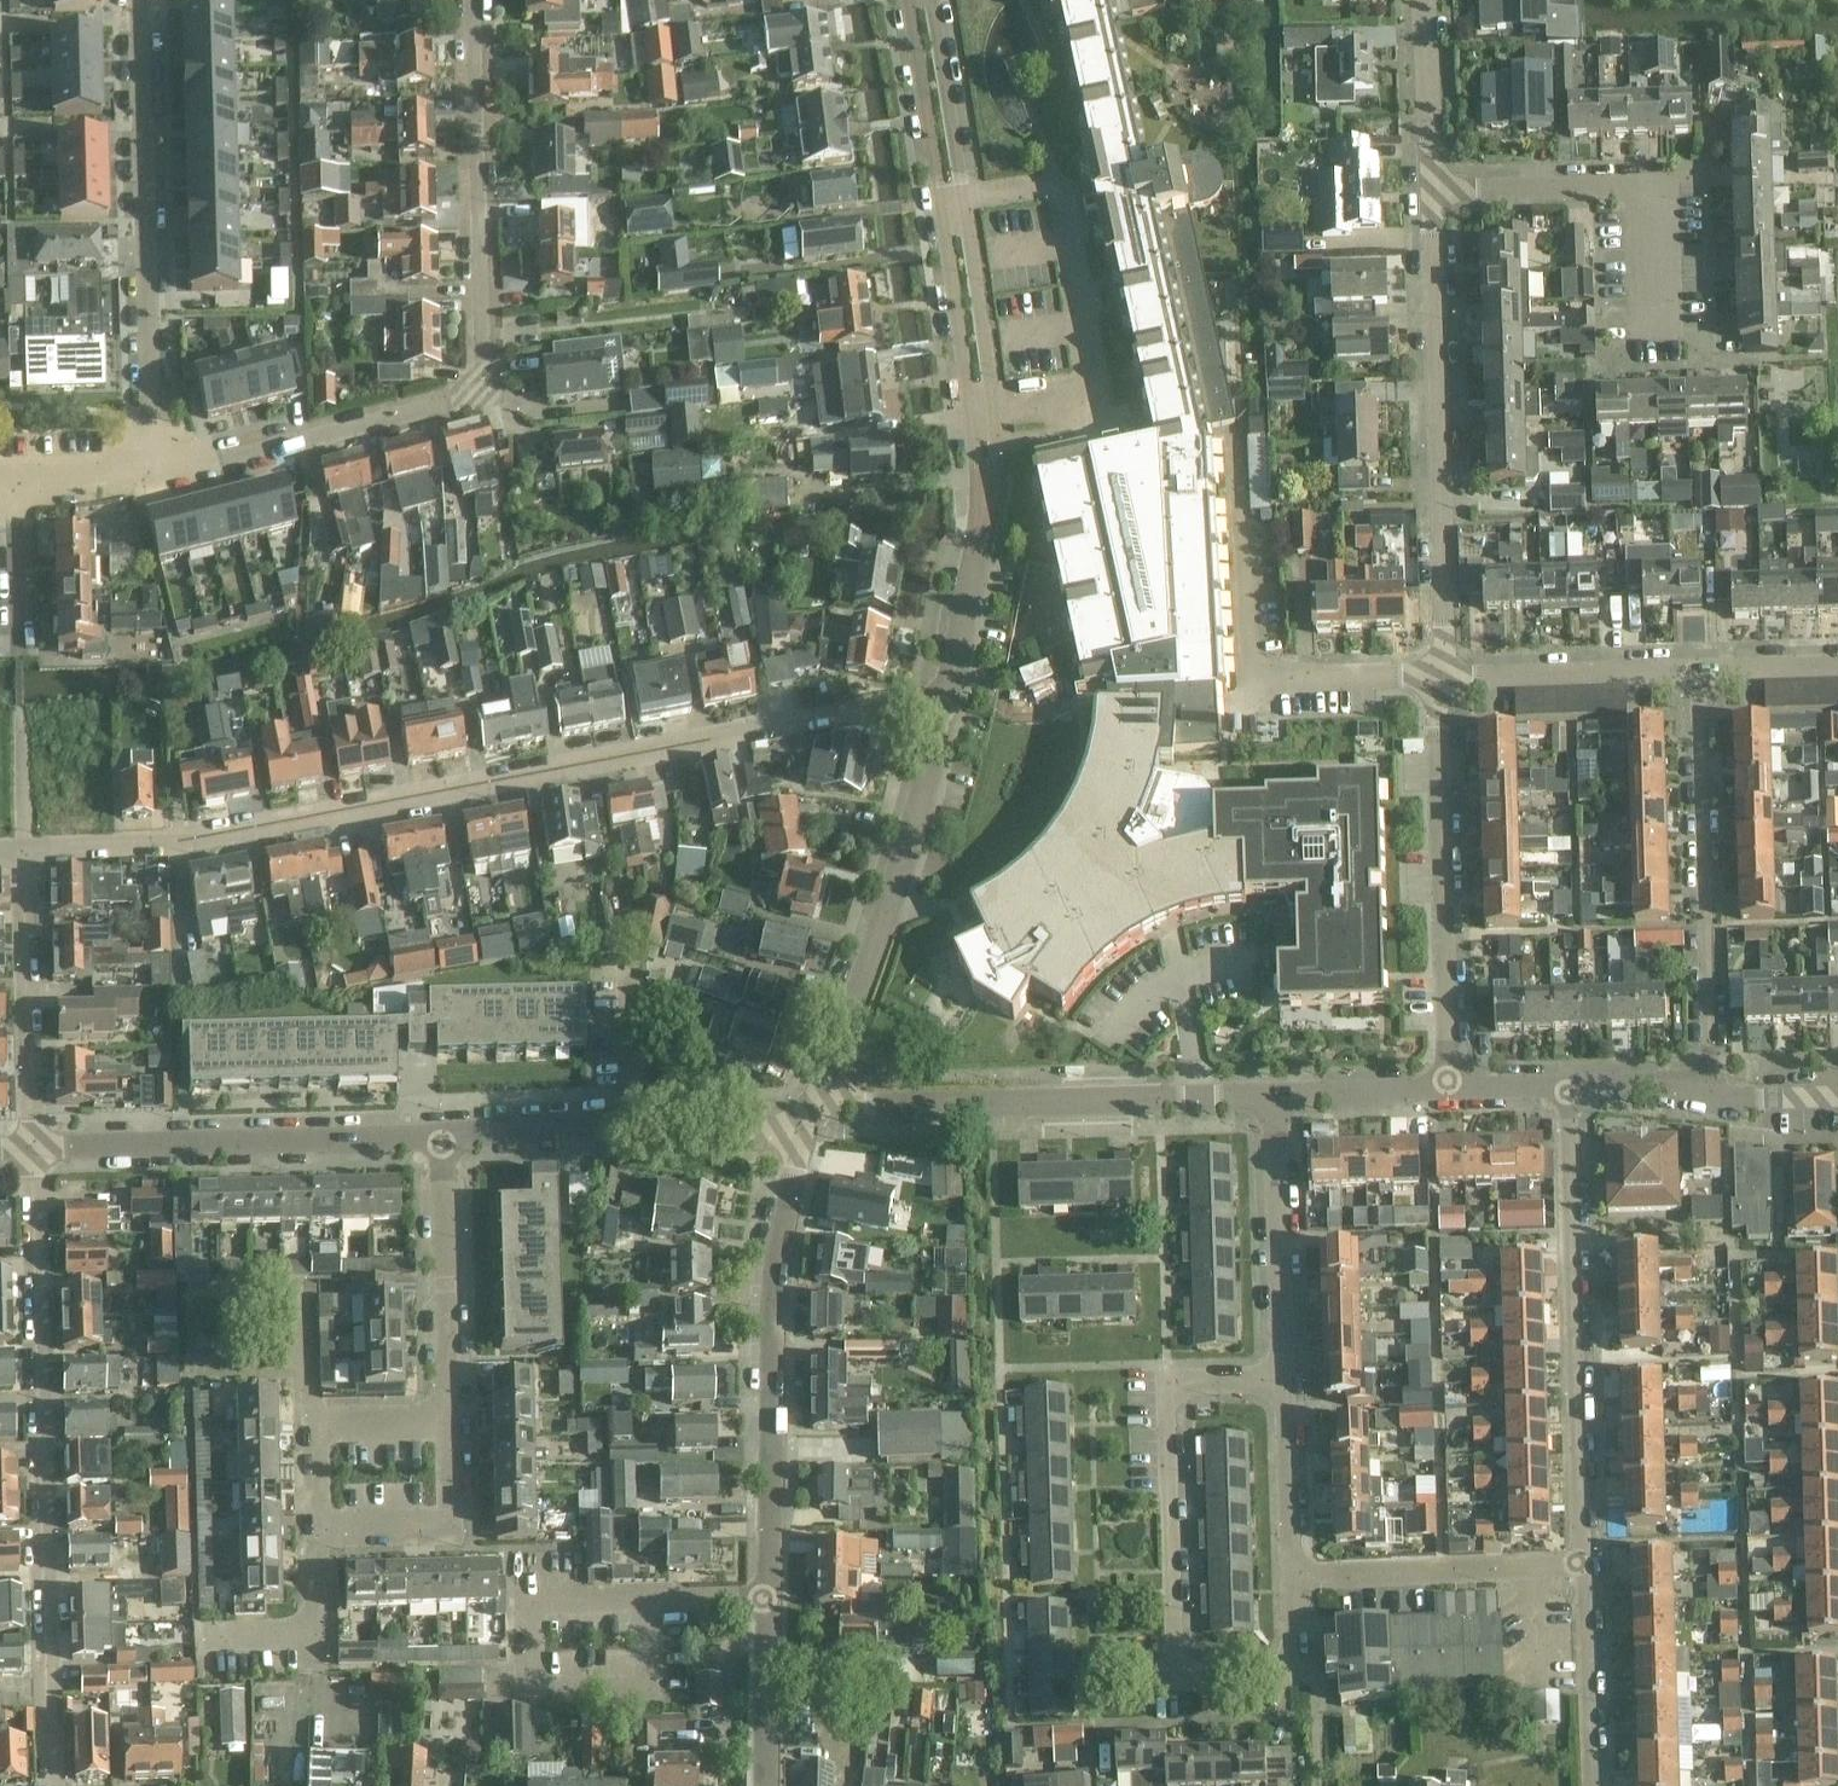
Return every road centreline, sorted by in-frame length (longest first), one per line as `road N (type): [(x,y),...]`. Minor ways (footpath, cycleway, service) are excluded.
road 1 (residential): [(26,850),(207,839),(904,702),(941,706)]
road 2 (residential): [(473,0),(487,397),(154,474)]
road 3 (tertiary): [(941,706),(983,516),(983,463),(919,0)]
road 4 (tertiary): [(767,1785),(772,1282),(801,1133)]
road 5 (residential): [(36,1149),(52,1785)]
road 6 (residential): [(1283,1379),(1167,1385),(1177,1676),(1294,1672),(1292,1575)]
road 7 (residential): [(1584,1572),(1569,1084)]
road 8 (residential): [(1439,678),(1433,191)]
road 9 (residential): [(140,0),(154,474)]
road 10 (residential): [(1281,1092),(818,1100)]
road 11 (residential): [(1699,1091),(1708,1049),(1696,670)]
road 12 (tertiary): [(818,1100),(900,866),(941,706)]
road 13 (residential): [(1450,1088),(1439,678)]
road 14 (residential): [(36,1149),(445,1132)]
road 15 (residential): [(1666,328),(1661,183),(1433,191)]
road 16 (residential): [(445,1132),(716,1120),(801,1133)]
road 17 (residential): [(36,1149),(26,850)]
road 18 (residential): [(1292,1575),(1584,1572)]
road 19 (residential): [(453,1419),(445,1132)]
road 20 (residential): [(1283,1379),(1281,1092)]
road 21 (residential): [(1439,678),(1696,670)]
road 22 (residential): [(312,1529),(454,1526),(453,1419)]
road 23 (residential): [(209,1638),(314,1639),(312,1529)]
road 24 (residential): [(1599,1785),(1584,1572)]
road 25 (residential): [(1292,1575),(1283,1379)]
road 26 (residential): [(1245,684),(1439,678)]
road 27 (residential): [(1433,191),(1427,0)]
road 28 (residential): [(19,657),(11,486)]
road 29 (residential): [(1450,1088),(1281,1092)]
road 30 (residential): [(11,486),(154,474)]
road 31 (residential): [(310,1420),(453,1419)]
road 32 (residential): [(1696,670),(1837,663)]
road 33 (residential): [(19,709),(26,850)]
road 34 (residential): [(1837,1095),(1765,1099),(1699,1091)]
road 35 (residential): [(1699,1091),(1646,1081),(1569,1084)]
road 36 (residential): [(310,1420),(304,1295)]

